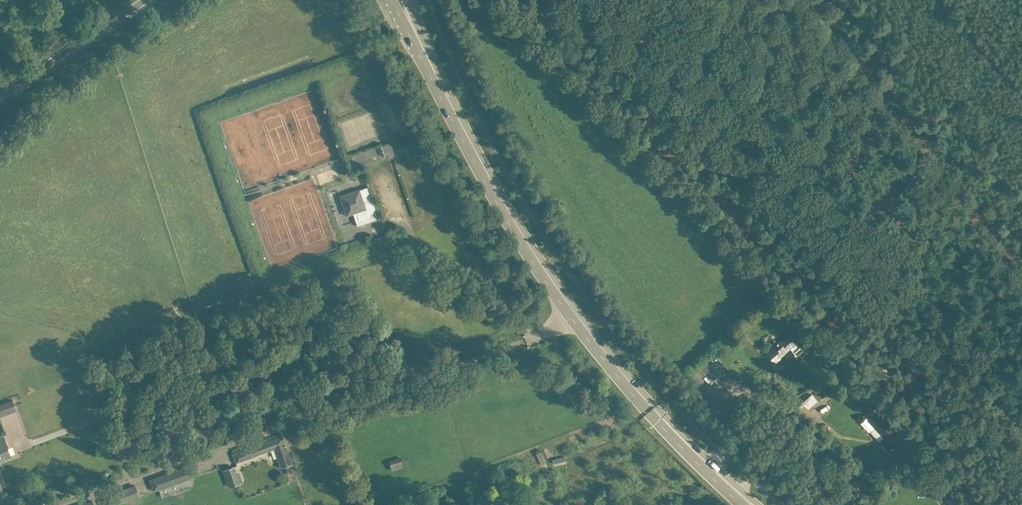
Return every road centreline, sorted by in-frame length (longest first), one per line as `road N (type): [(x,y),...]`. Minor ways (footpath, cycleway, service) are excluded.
road 1 (unclassified): [(747,504),(675,438),(565,305),(412,28)]
road 2 (trunk): [(0,99),(145,0)]

